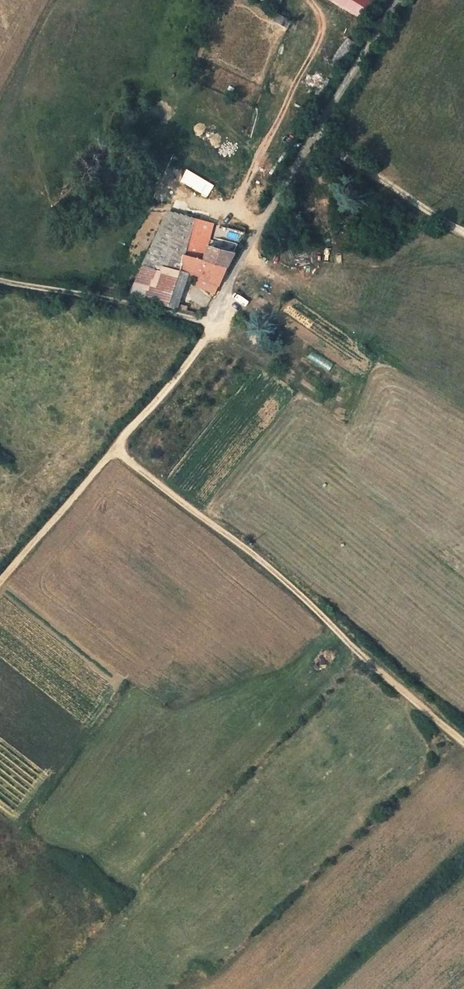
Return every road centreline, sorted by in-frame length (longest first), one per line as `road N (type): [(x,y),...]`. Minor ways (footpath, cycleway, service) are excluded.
road 1 (track): [(463,747),(114,450)]
road 2 (unclassified): [(208,333),(368,48),(403,0)]
road 3 (track): [(208,333),(0,584)]
road 4 (track): [(208,333),(88,295),(0,283)]

